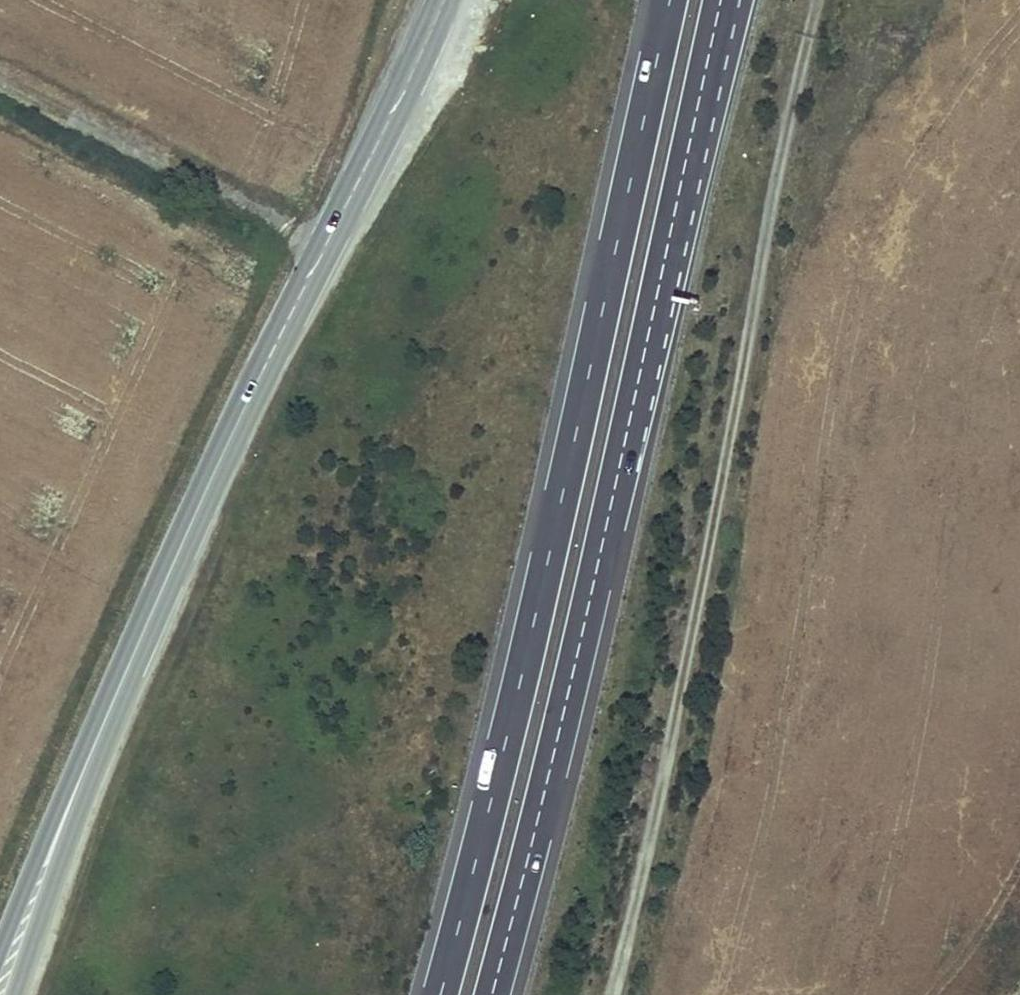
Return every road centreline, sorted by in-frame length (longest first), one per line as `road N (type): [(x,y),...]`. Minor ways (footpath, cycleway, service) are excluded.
road 1 (tertiary): [(439,0),(95,735),(0,994)]
road 2 (trunk): [(666,0),(525,634),(433,994)]
road 3 (trunk): [(487,994),(720,0)]
road 4 (track): [(608,994),(706,563),(816,0)]
road 5 (track): [(0,81),(323,248)]

